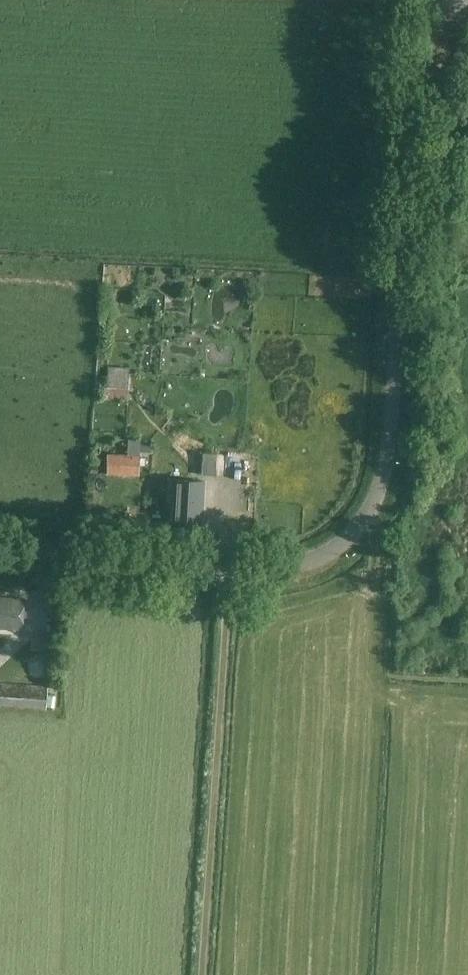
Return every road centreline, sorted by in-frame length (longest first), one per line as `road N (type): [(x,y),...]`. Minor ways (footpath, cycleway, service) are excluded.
road 1 (unclassified): [(460,0),(429,35),(415,72),(386,473),(354,527),(317,556),(278,567),(0,557)]
road 2 (track): [(224,568),(203,974)]

